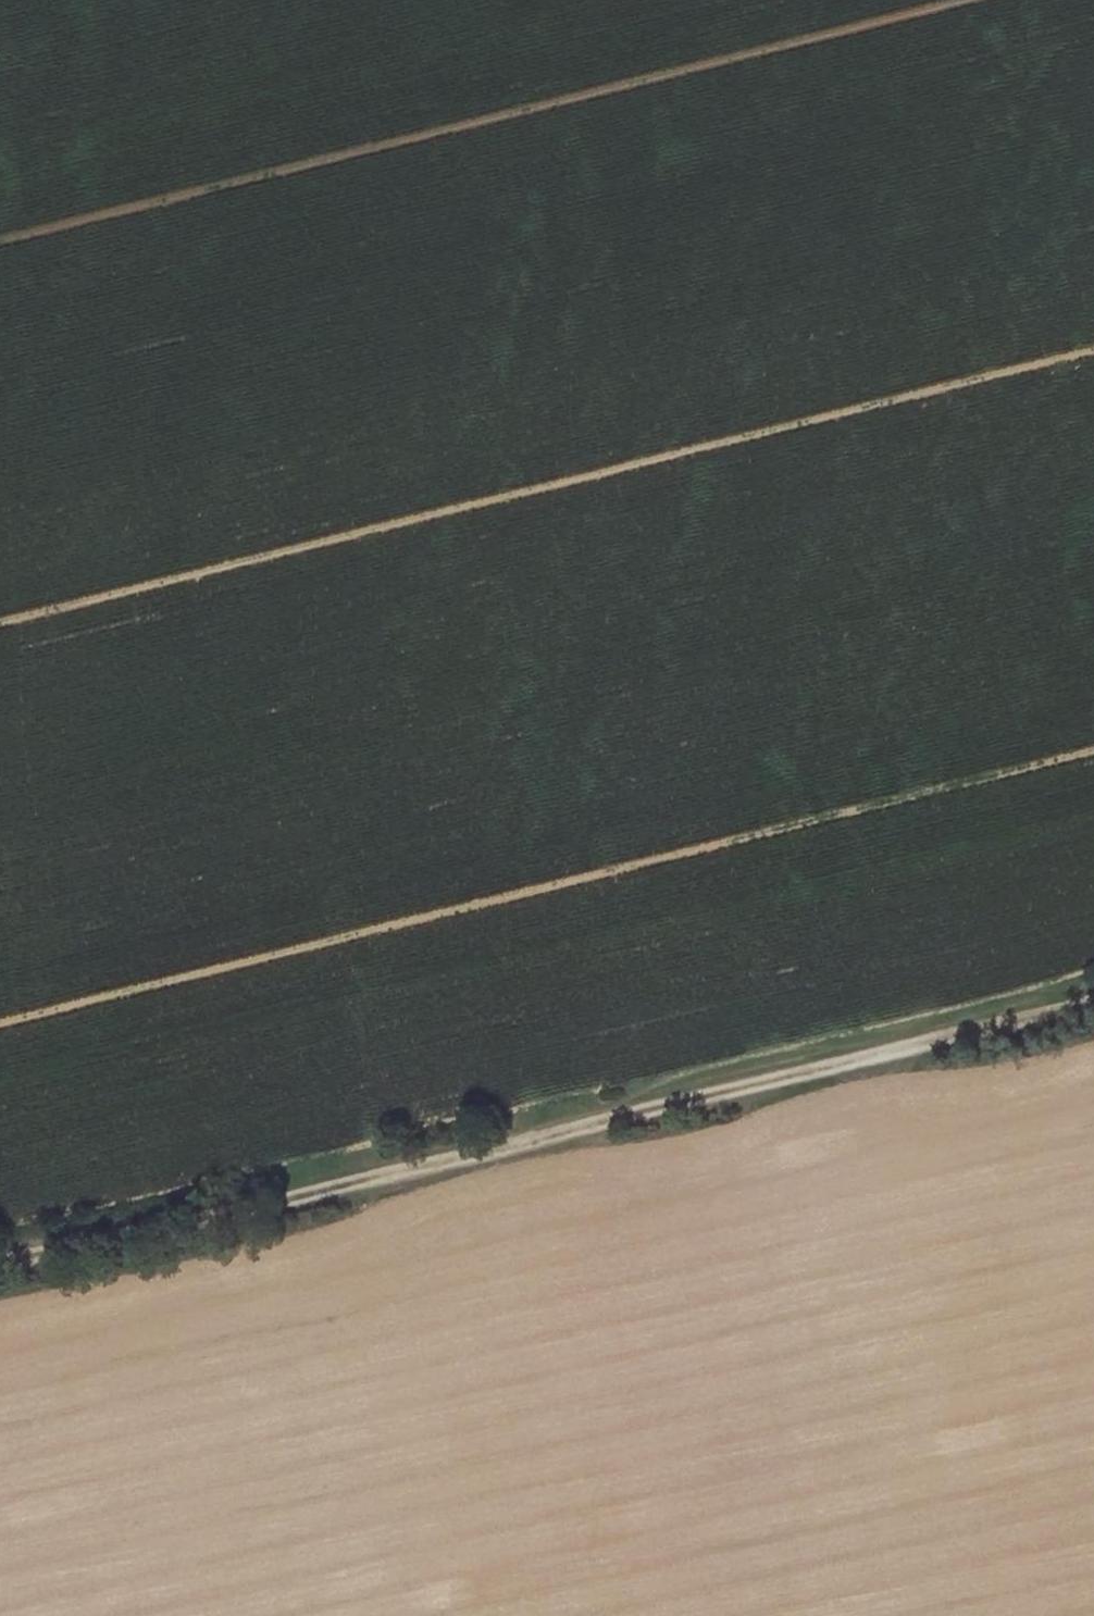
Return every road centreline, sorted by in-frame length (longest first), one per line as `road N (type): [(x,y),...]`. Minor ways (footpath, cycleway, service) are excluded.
road 1 (track): [(0,1268),(1093,998)]

